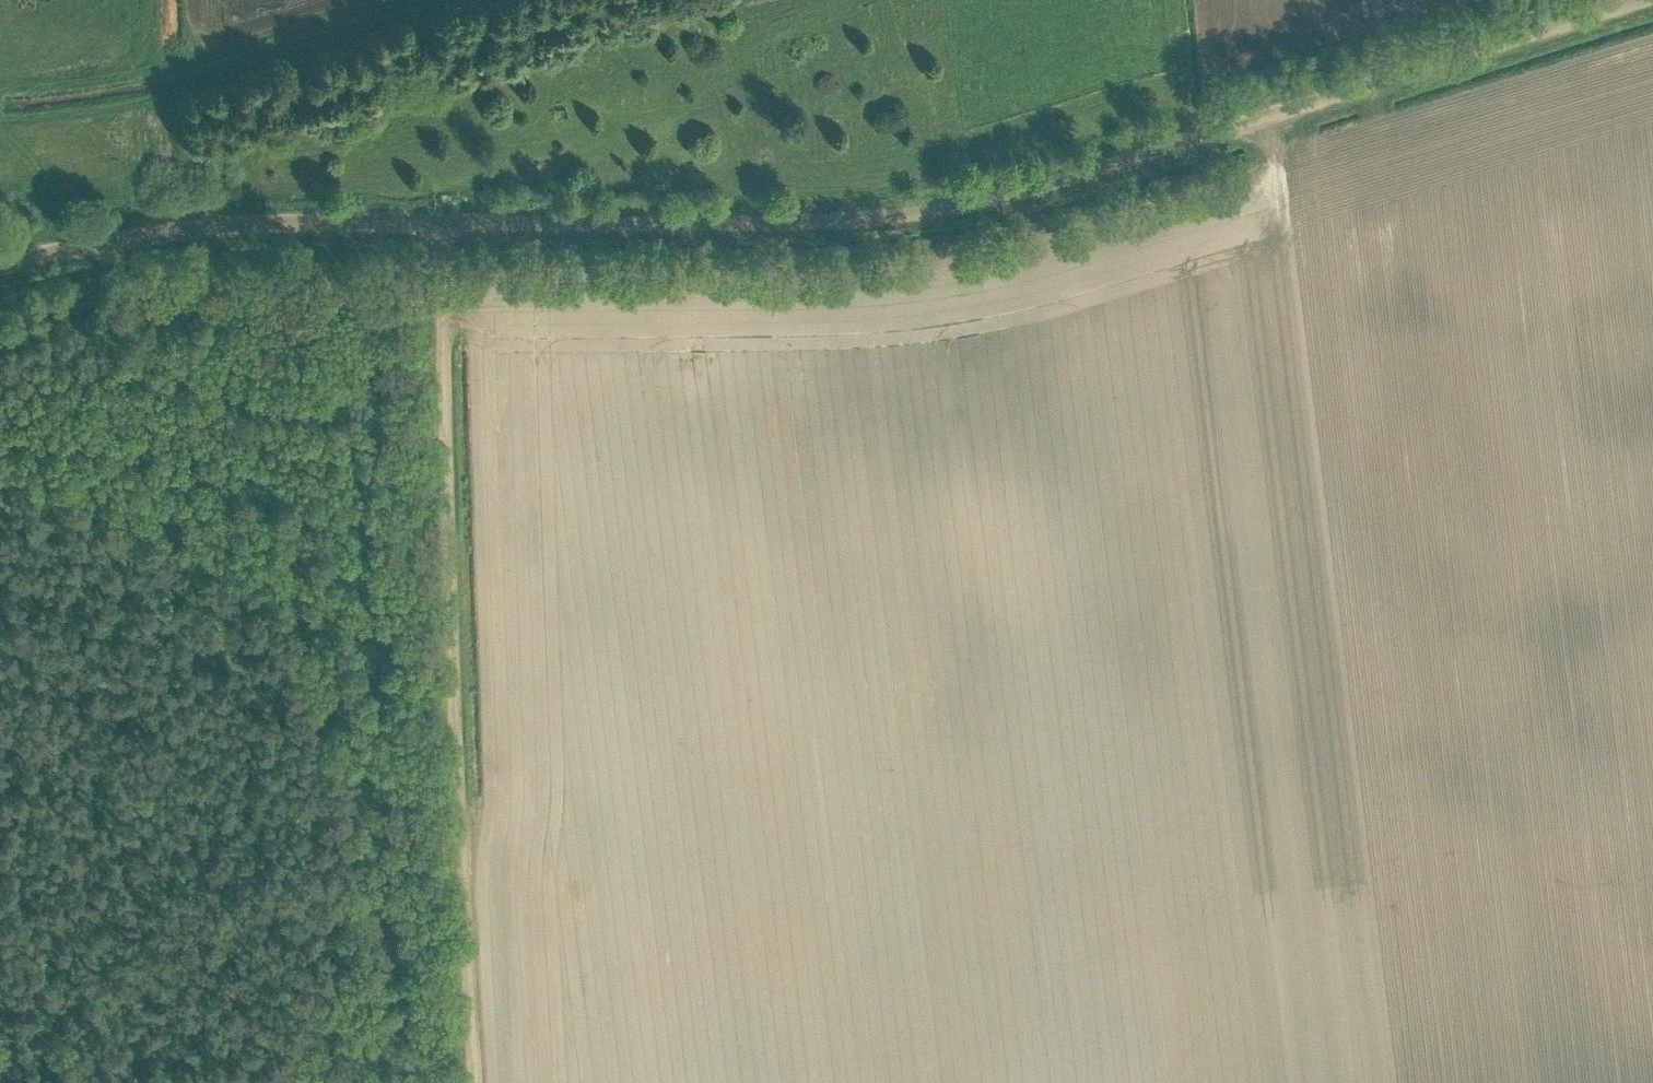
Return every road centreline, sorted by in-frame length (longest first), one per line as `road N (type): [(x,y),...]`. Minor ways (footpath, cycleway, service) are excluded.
road 1 (unclassified): [(0,258),(178,228),(436,215),(829,215),(943,203),(1022,185),(1620,0)]
road 2 (track): [(436,215),(475,1082)]

